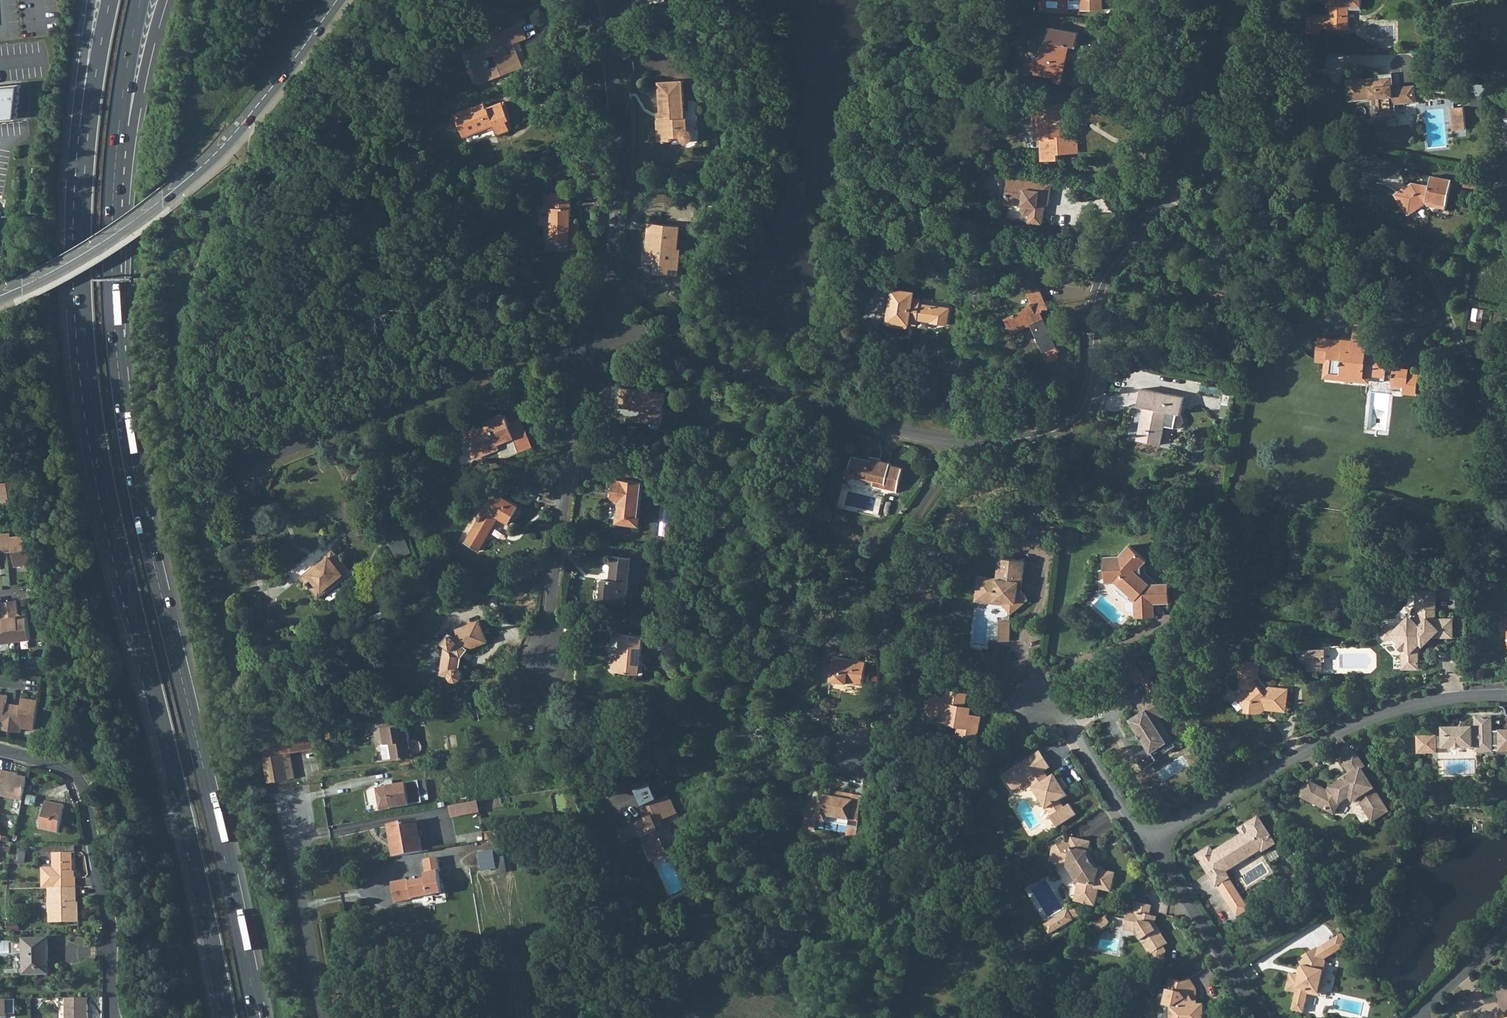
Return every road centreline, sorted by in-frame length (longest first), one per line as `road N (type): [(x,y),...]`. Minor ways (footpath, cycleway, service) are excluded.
road 1 (trunk): [(257,1017),(128,439),(113,300),(117,140)]
road 2 (trunk): [(86,145),(82,287),(97,436),(226,1017)]
road 3 (residential): [(1234,0),(1230,52),(1208,124),(1104,292),(1085,415),(1076,427),(1044,439),(971,447)]
road 4 (tertiary): [(0,297),(97,248),(206,165),(339,0)]
road 5 (residential): [(971,447),(860,420),(658,337),(587,330)]
road 6 (residential): [(1506,695),(1416,703),(1356,723),(1151,841)]
road 7 (residential): [(587,330),(255,466)]
road 8 (residential): [(862,761),(897,676),(882,582),(971,447)]
road 9 (residential): [(602,0),(623,120),(622,180),(605,301),(587,330)]
road 10 (residential): [(0,750),(60,766),(85,795),(110,924),(111,1017)]
road 11 (residential): [(587,330),(554,619)]
road 12 (residential): [(325,1017),(284,790)]
road 13 (residential): [(1151,841),(1264,1017)]
road 14 (residential): [(1030,696),(1056,707),(1151,841)]
road 15 (trunk): [(117,140),(135,114),(163,0)]
road 16 (trunk): [(92,0),(76,117),(86,145)]
road 17 (trunk): [(110,0),(86,145)]
road 18 (trunk): [(117,140),(141,0)]
road 19 (residential): [(1414,1017),(1506,937)]

